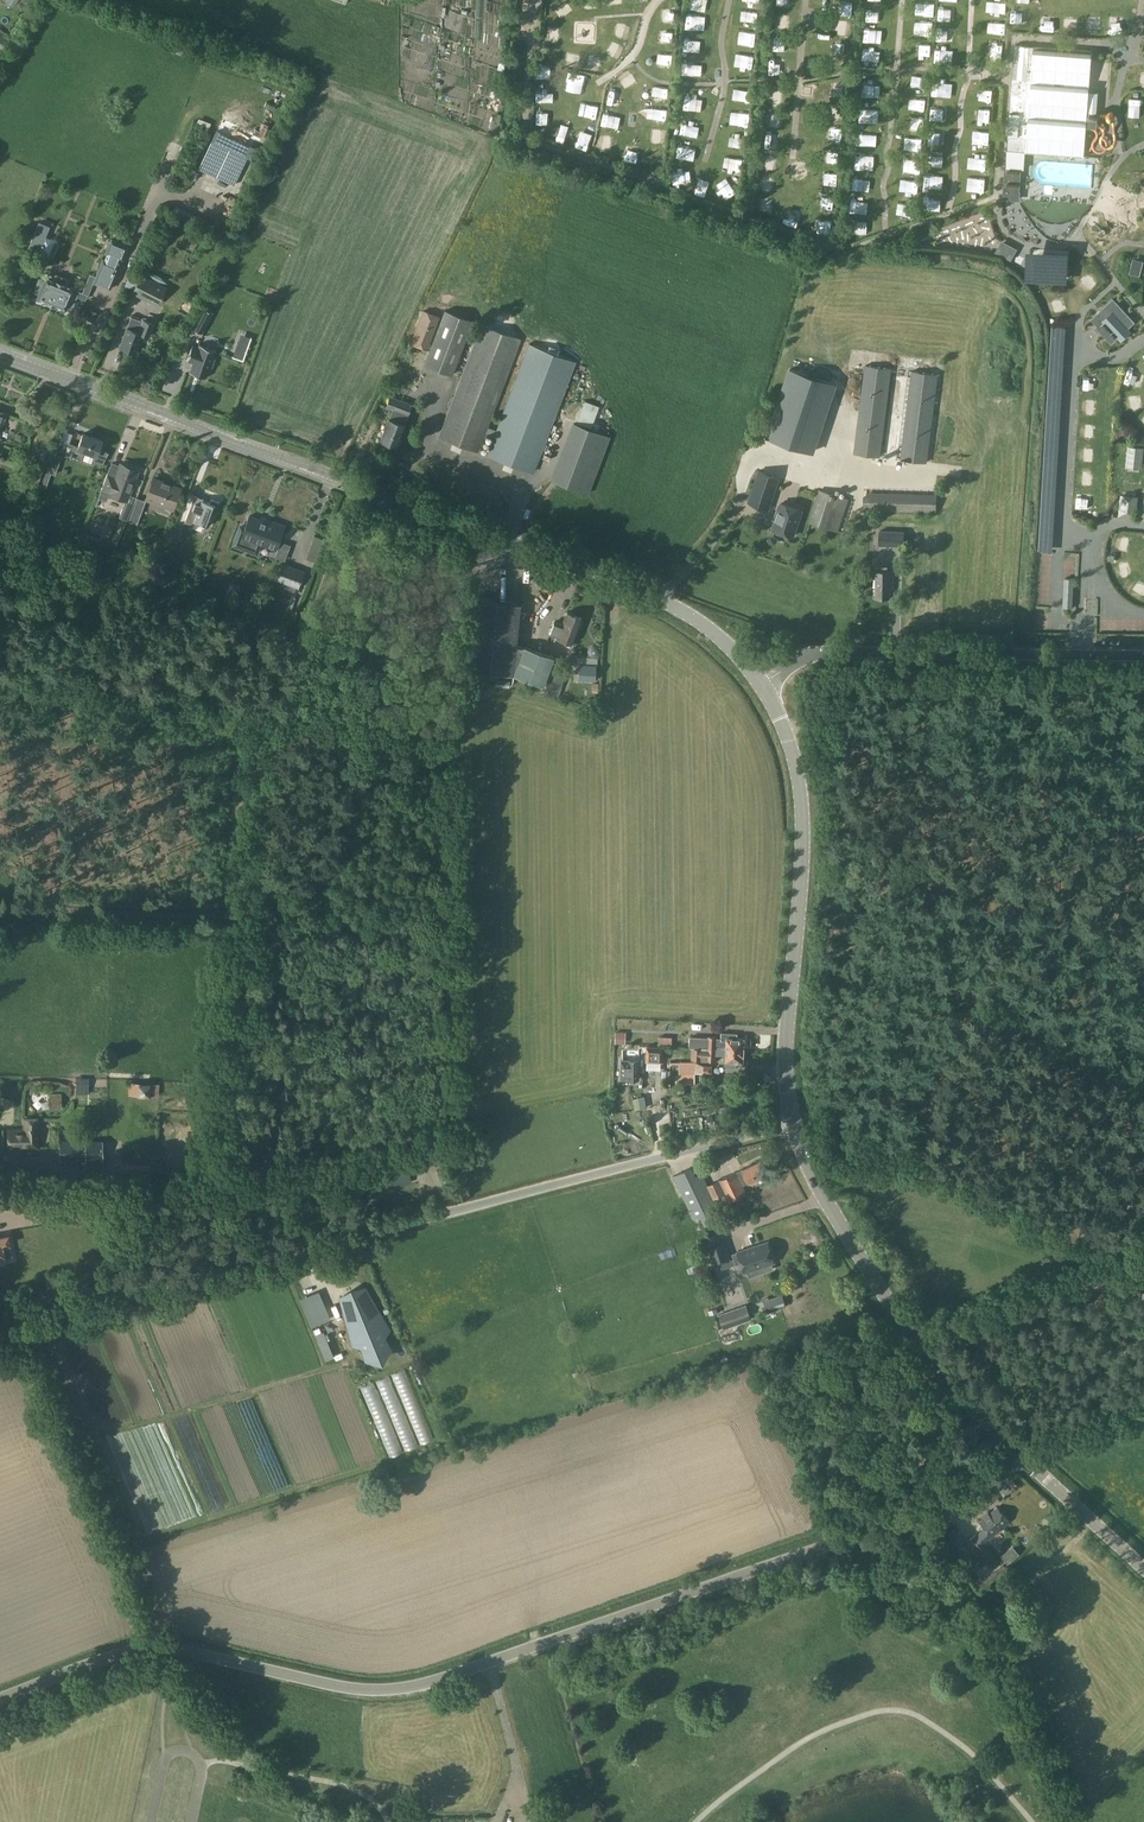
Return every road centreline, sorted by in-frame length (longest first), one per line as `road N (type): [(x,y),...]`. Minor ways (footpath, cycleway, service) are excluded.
road 1 (unclassified): [(0,1701),(127,1650),(157,1647),(348,1691),(424,1685),(831,1544),(1027,1459)]
road 2 (tertiary): [(761,683),(718,634),(668,603),(0,357)]
road 3 (unclassified): [(0,1334),(789,1122)]
road 4 (tertiary): [(789,1122),(782,1074),(802,795),(786,729),(761,683)]
road 5 (tertiary): [(1027,1459),(951,1383),(861,1267),(789,1122)]
road 6 (unclassified): [(1143,654),(819,653),(761,683)]
road 7 (track): [(23,1327),(157,1647)]
road 8 (tertiary): [(1143,1572),(1027,1459)]
road 9 (unclassified): [(1027,1459),(1143,1402)]

